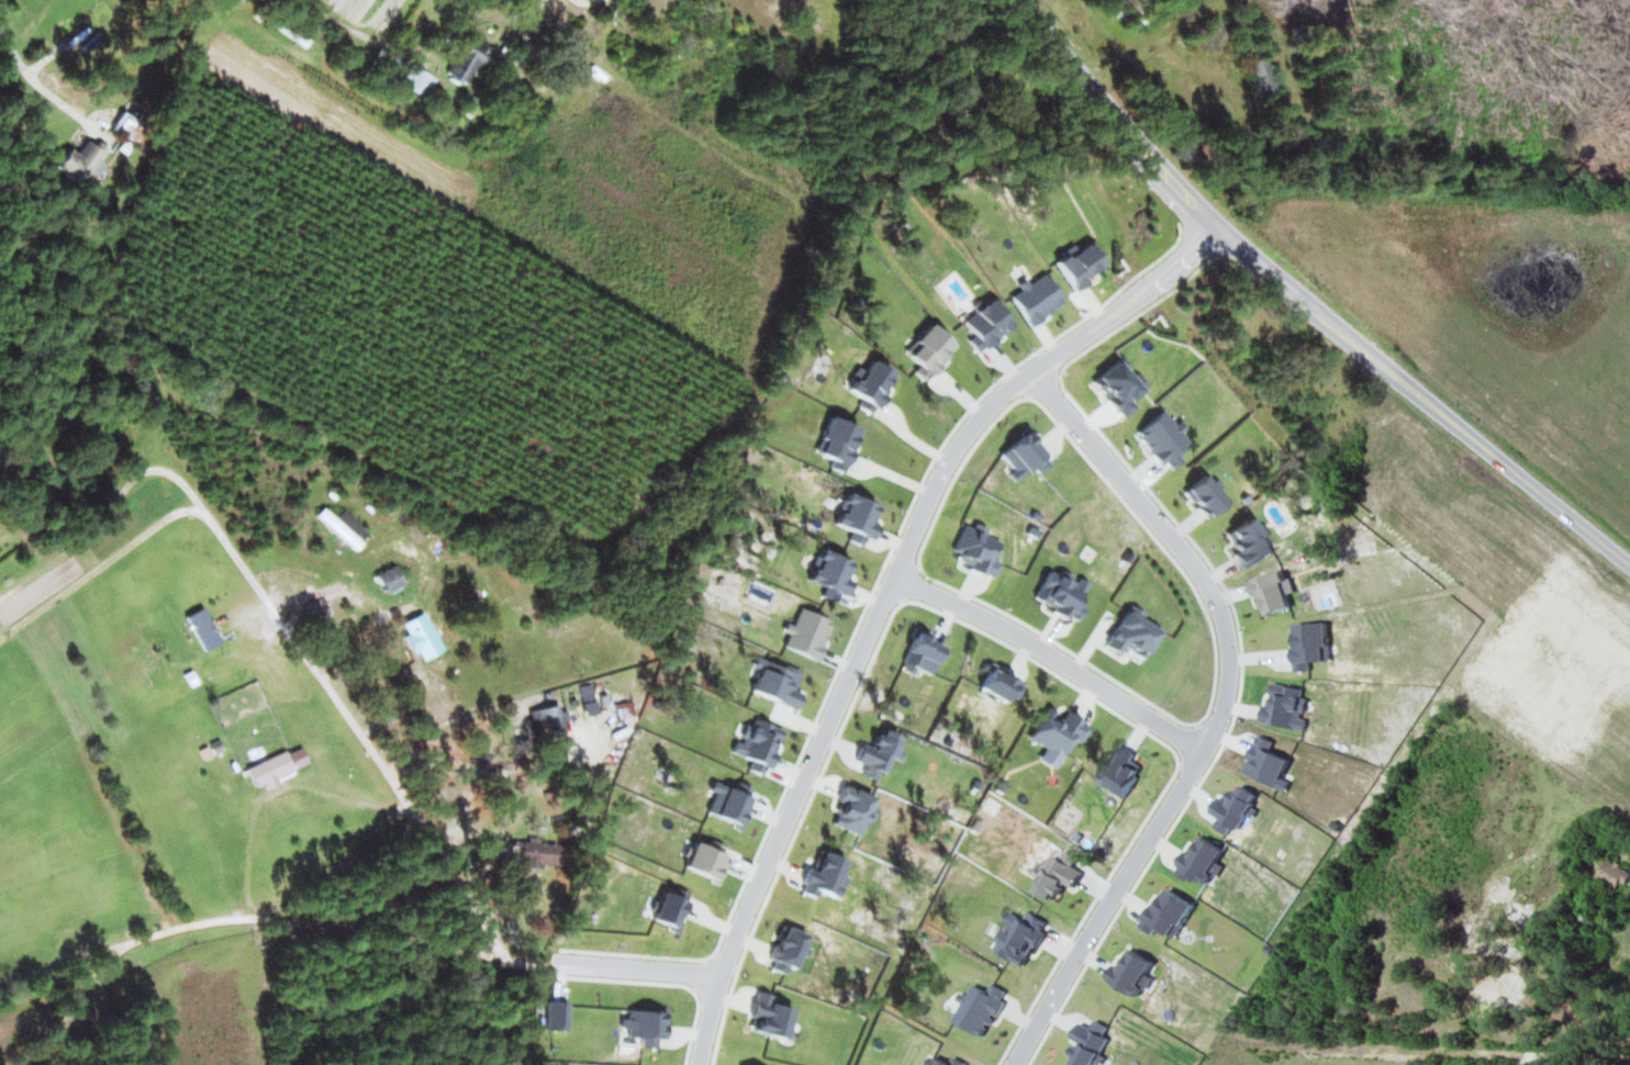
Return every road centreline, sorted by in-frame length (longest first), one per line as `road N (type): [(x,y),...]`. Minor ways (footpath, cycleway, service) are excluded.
road 1 (residential): [(1214,223),(978,414),(925,505),(713,975),(699,1064)]
road 2 (secondary): [(1025,0),(1150,156),(1248,257),(1629,565)]
road 3 (residential): [(1045,365),(1190,553),(1226,617),(1225,714),(1011,1064)]
road 4 (residential): [(0,989),(170,931),(281,918),(528,961),(713,975)]
road 5 (residential): [(528,961),(175,471),(154,467),(120,486),(104,520)]
road 6 (residential): [(1206,743),(974,607),(895,578)]

